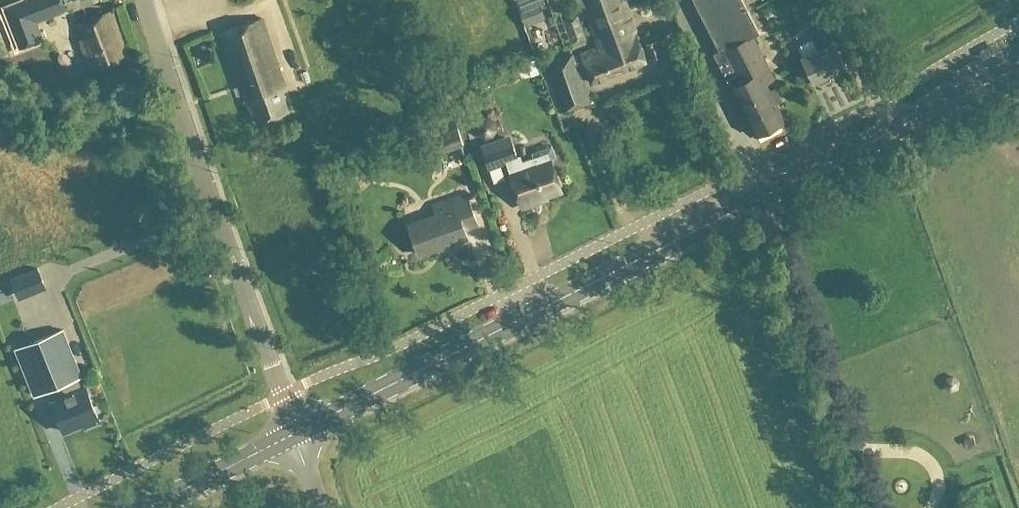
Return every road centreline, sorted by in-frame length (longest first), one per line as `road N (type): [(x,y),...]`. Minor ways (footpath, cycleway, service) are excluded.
road 1 (secondary): [(296,434),(1018,68)]
road 2 (tertiary): [(296,434),(144,0)]
road 3 (secondary): [(150,507),(296,434)]
road 4 (track): [(841,0),(902,127)]

